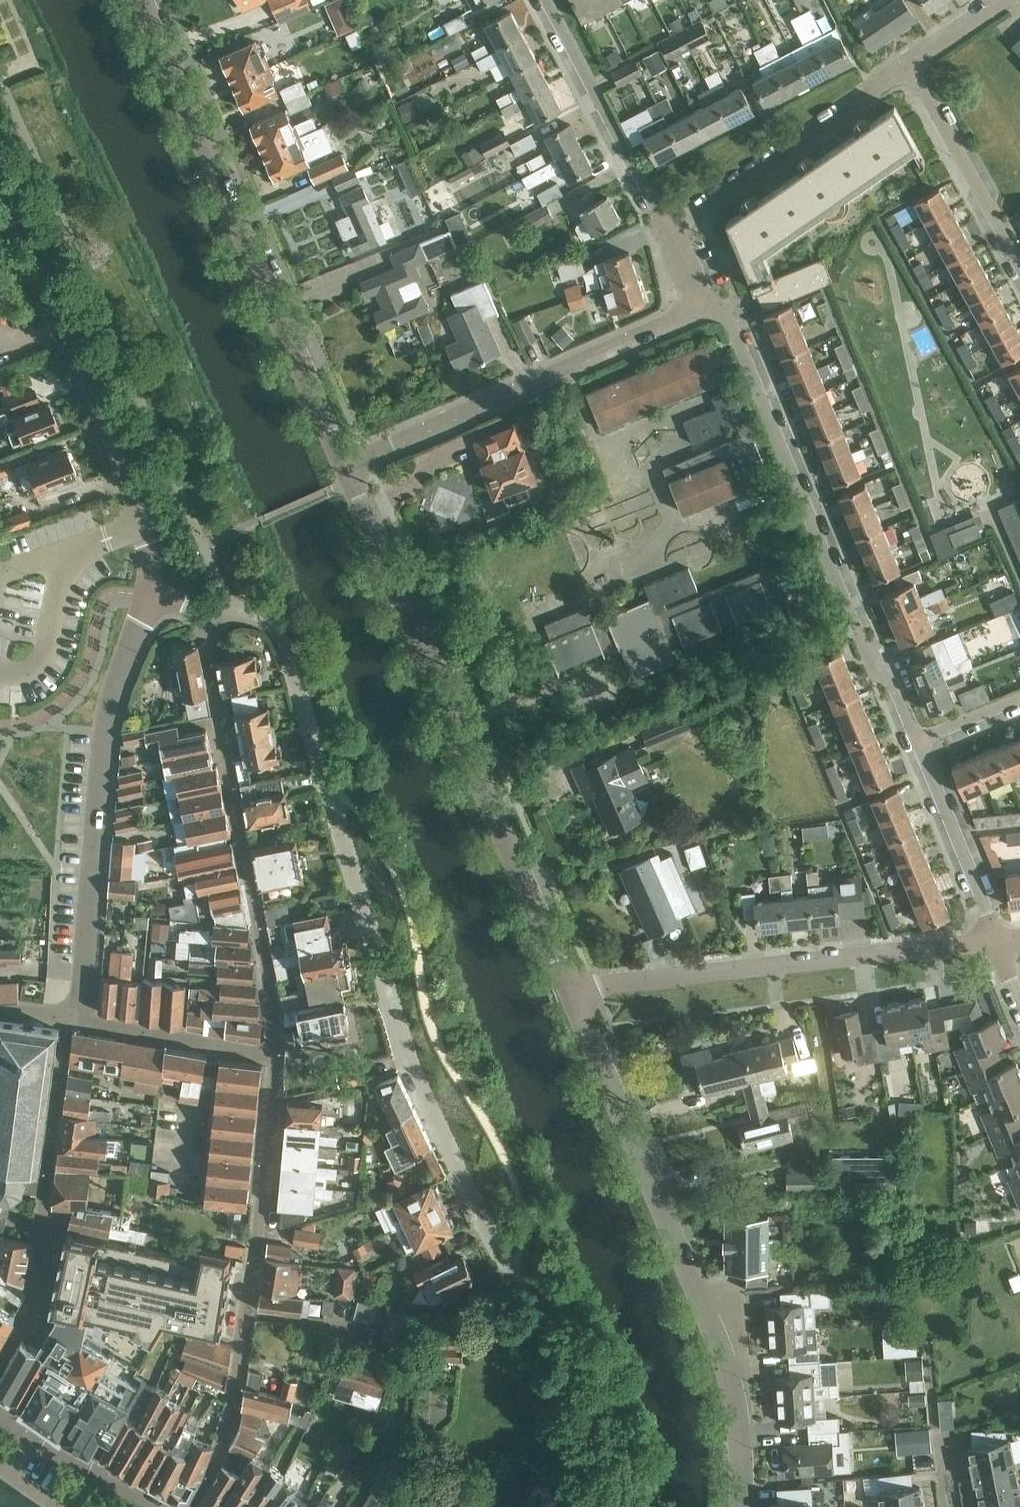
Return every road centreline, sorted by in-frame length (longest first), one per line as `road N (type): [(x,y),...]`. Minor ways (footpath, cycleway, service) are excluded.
road 1 (residential): [(590,1506),(599,1430),(561,1348),(512,1274),(395,1022),(285,645),(259,617),(229,609)]
road 2 (residential): [(575,994),(346,463)]
road 3 (residential): [(741,1506),(736,1406),(723,1361),(575,994)]
road 4 (residential): [(346,463),(142,0)]
road 5 (residential): [(920,746),(723,317),(693,308)]
road 6 (residential): [(274,1054),(267,968),(198,608)]
road 7 (residential): [(0,181),(131,488),(155,591)]
road 8 (residential): [(72,1018),(81,990),(107,717),(155,591)]
road 9 (residential): [(994,944),(575,994)]
road 10 (residential): [(346,463),(693,308)]
road 11 (residential): [(672,227),(911,65)]
road 12 (residential): [(672,227),(541,0)]
road 13 (residential): [(1019,268),(911,65)]
road 14 (residential): [(994,944),(920,746)]
road 15 (residential): [(274,1054),(72,1018)]
road 16 (residential): [(149,1506),(0,1416)]

